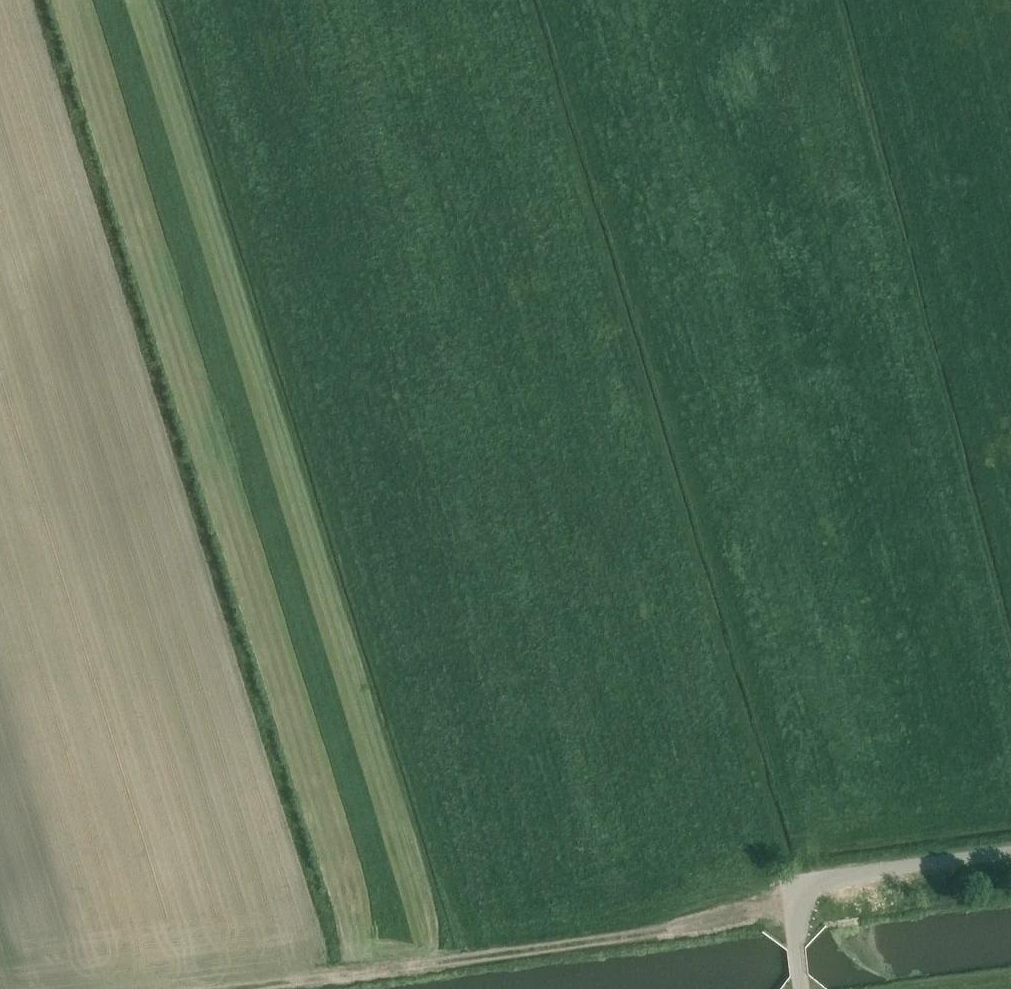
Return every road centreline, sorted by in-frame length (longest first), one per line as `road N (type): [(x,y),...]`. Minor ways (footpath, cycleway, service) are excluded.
road 1 (unclassified): [(801,988),(797,915),(813,882),(1010,853)]

